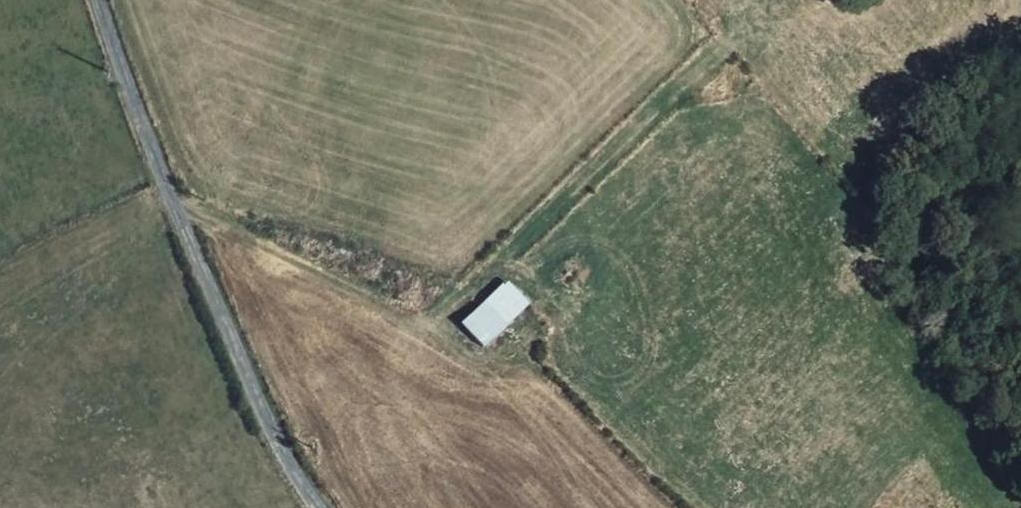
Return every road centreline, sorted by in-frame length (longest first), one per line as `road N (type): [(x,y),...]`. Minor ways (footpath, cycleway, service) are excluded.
road 1 (unclassified): [(105,0),(172,206),(287,456),(321,507)]
road 2 (track): [(172,206),(435,333)]

